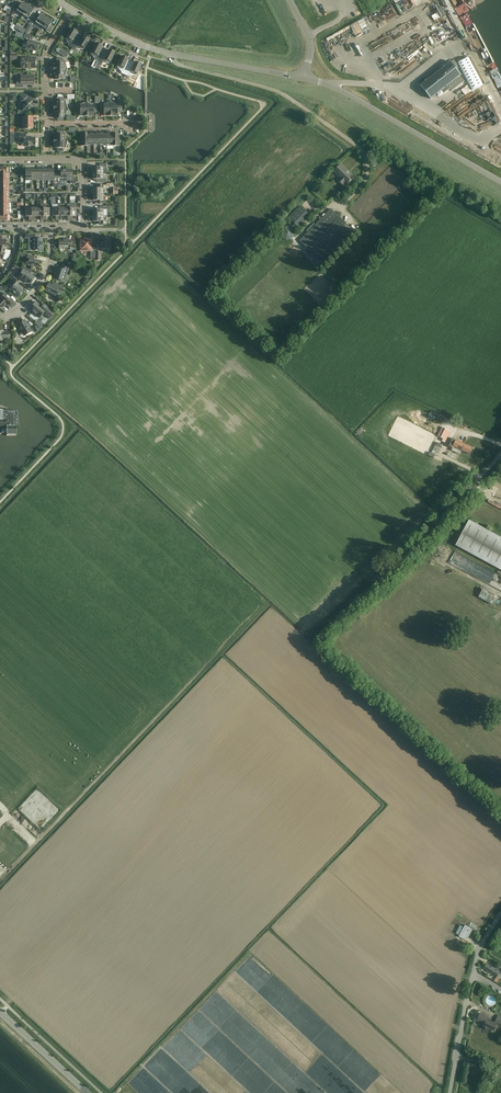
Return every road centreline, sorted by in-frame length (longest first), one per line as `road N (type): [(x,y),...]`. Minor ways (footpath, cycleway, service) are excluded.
road 1 (tertiary): [(304,78),(153,49),(73,9)]
road 2 (unclassified): [(500,181),(304,78)]
road 3 (unclassified): [(450,1092),(479,952),(500,916)]
road 4 (residential): [(46,124),(48,49),(73,9)]

